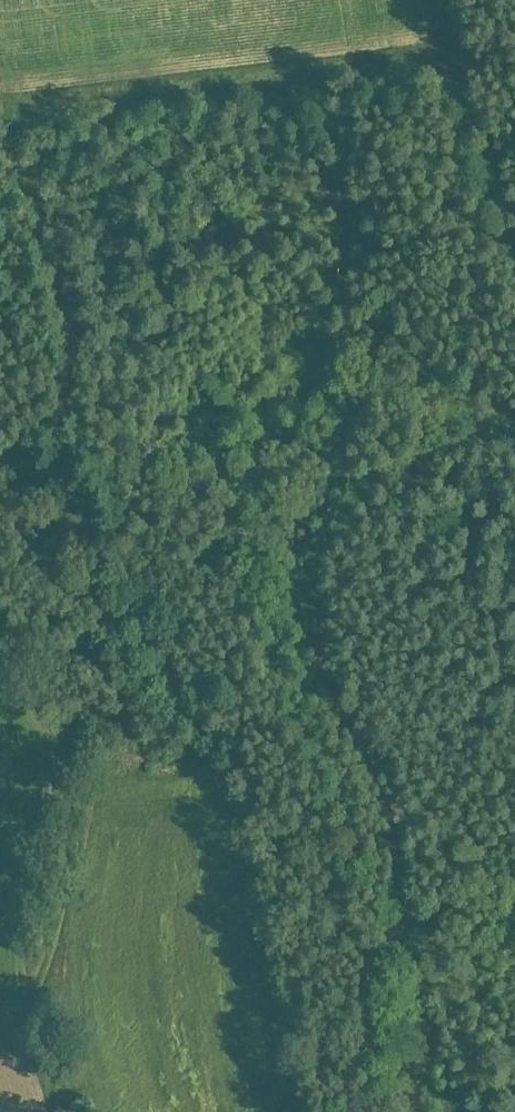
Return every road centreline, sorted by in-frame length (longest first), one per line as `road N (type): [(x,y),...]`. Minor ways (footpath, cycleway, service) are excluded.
road 1 (track): [(81,1111),(62,979),(60,838),(77,711),(0,624)]

